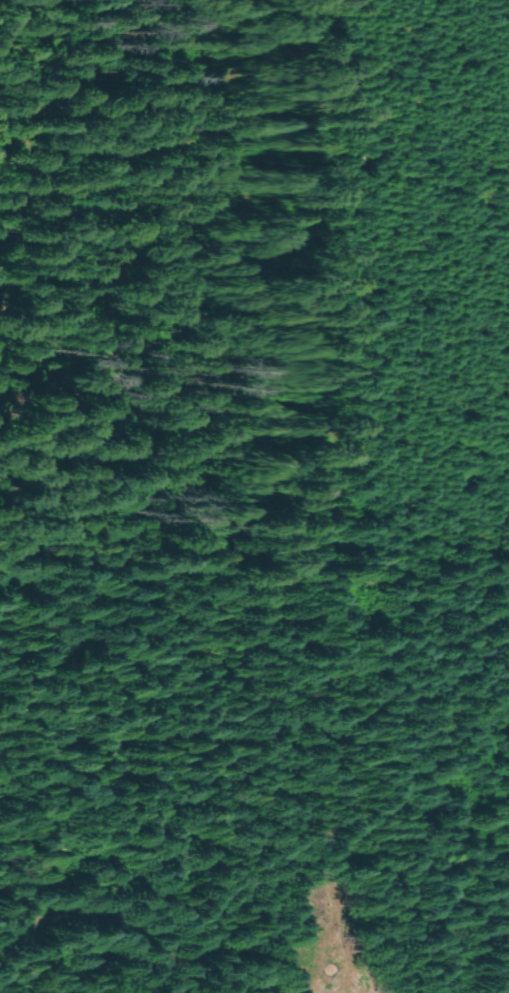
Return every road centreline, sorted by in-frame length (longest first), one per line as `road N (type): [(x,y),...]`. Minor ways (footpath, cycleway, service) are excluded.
road 1 (track): [(185,992),(174,968),(136,928),(78,918),(0,945)]

